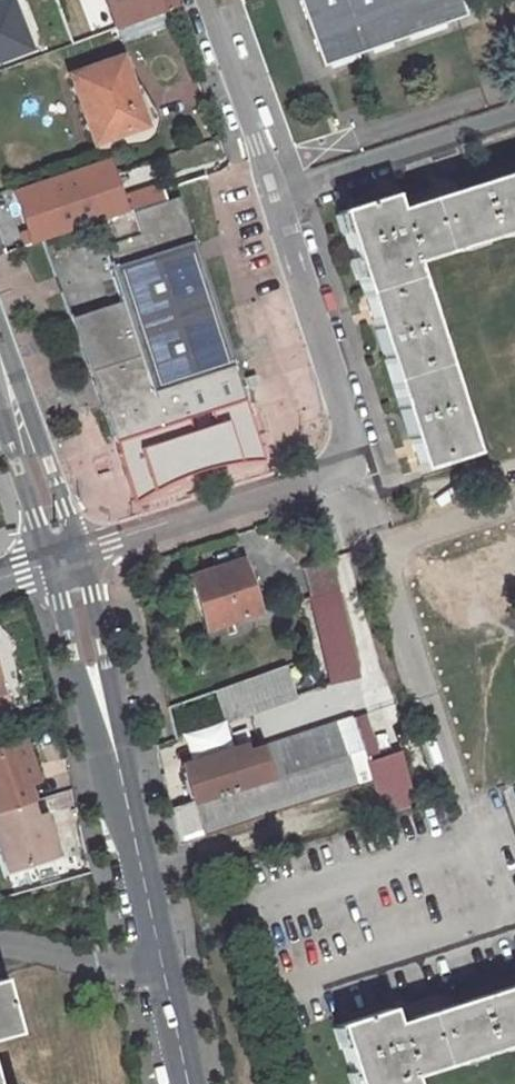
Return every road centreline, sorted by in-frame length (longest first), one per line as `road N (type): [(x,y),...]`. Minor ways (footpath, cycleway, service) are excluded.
road 1 (residential): [(273,197),(342,410),(340,462),(295,486),(62,557)]
road 2 (unclassified): [(161,960),(62,557)]
road 3 (residential): [(273,197),(514,117)]
road 4 (residential): [(273,197),(203,0)]
road 5 (residential): [(62,557),(0,387)]
road 6 (residential): [(161,960),(102,966),(0,944)]
road 7 (unclassified): [(190,1083),(161,960)]

